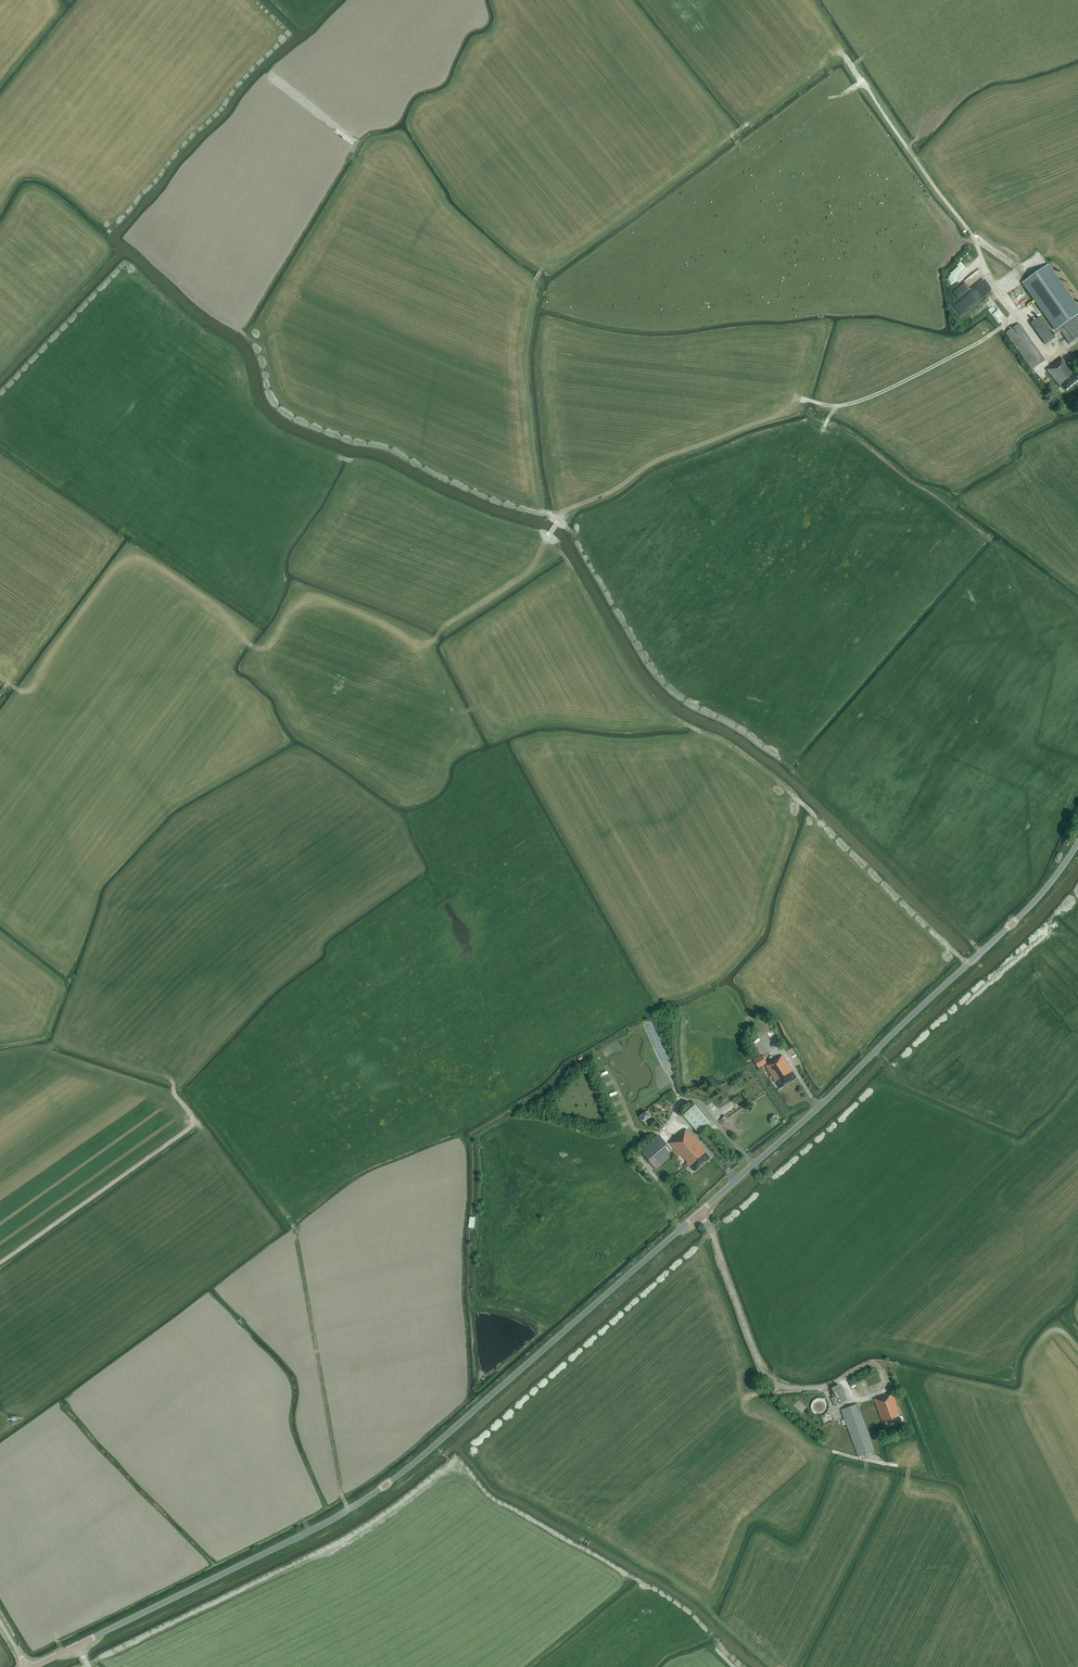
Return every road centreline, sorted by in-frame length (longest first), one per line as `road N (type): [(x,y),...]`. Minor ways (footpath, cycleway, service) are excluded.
road 1 (tertiary): [(33,1666),(315,1528),(410,1467),(812,1114),(1026,911),(1077,844)]

